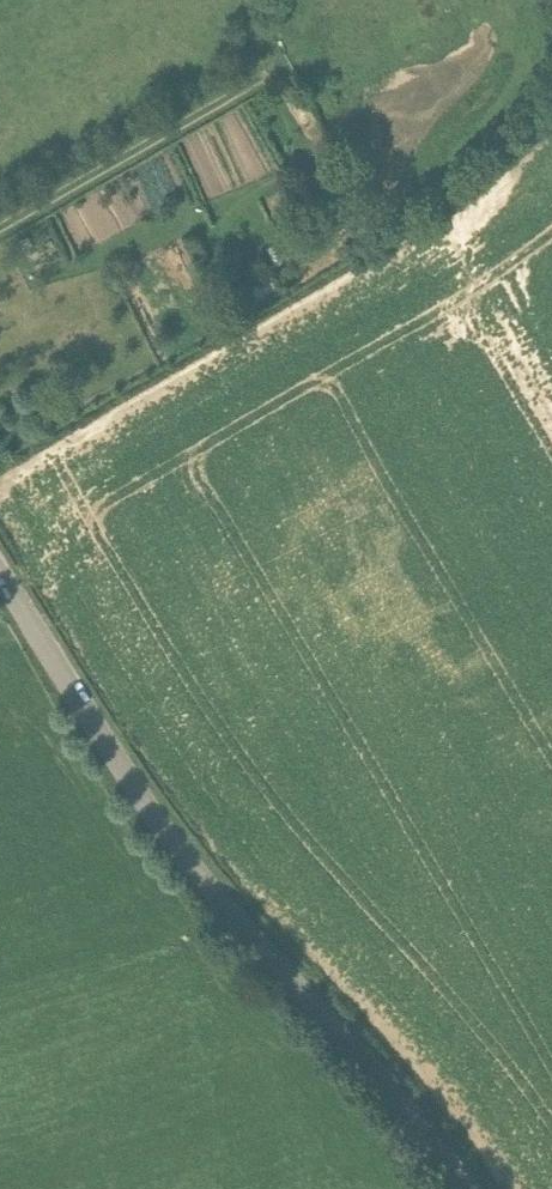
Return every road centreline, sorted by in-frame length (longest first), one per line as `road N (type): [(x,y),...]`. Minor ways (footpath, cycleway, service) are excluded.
road 1 (tertiary): [(464,1188),(170,840),(0,578)]

